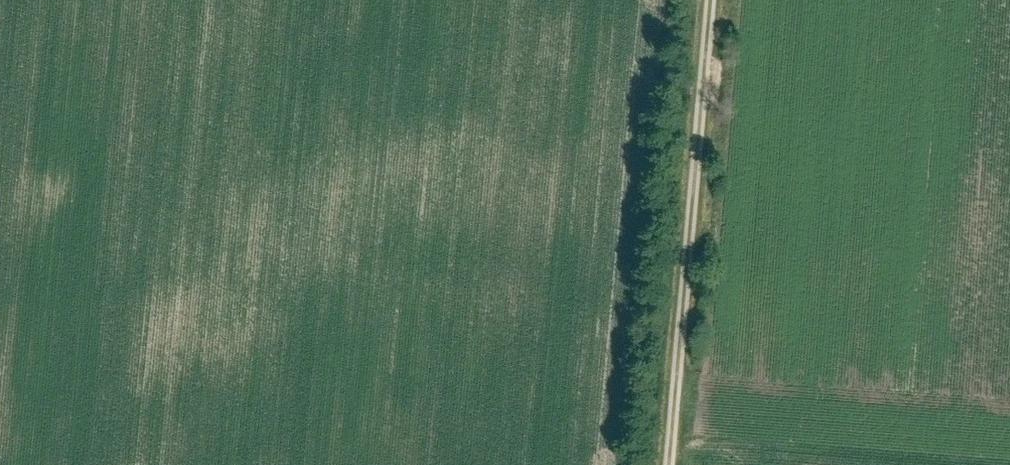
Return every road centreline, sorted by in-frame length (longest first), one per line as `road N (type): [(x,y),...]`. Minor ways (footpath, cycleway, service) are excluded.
road 1 (track): [(670,464),(712,0)]

